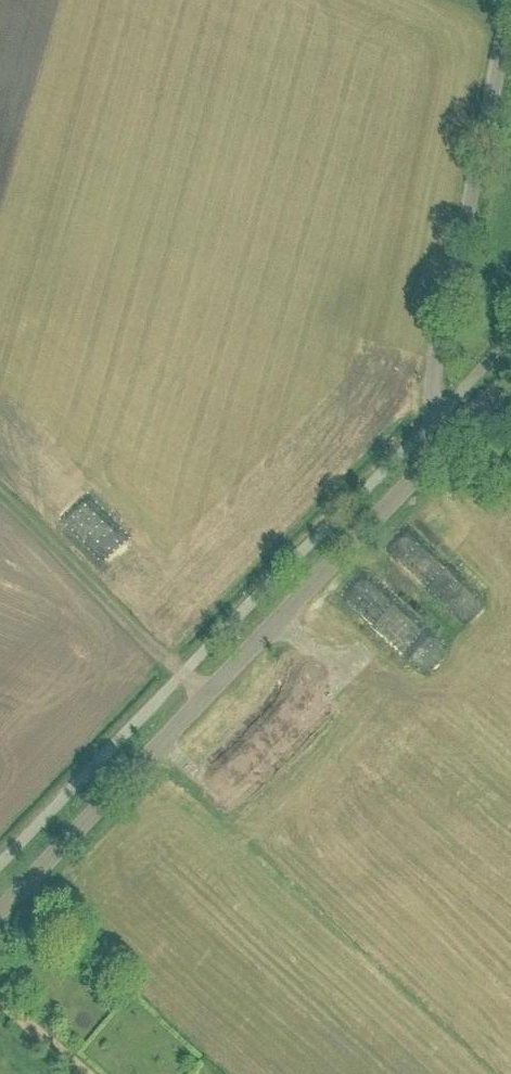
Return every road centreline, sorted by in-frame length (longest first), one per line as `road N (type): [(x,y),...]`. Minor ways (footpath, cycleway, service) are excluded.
road 1 (unclassified): [(0,916),(436,458)]
road 2 (unclassified): [(510,17),(434,386),(436,458)]
road 3 (track): [(0,493),(205,703)]

